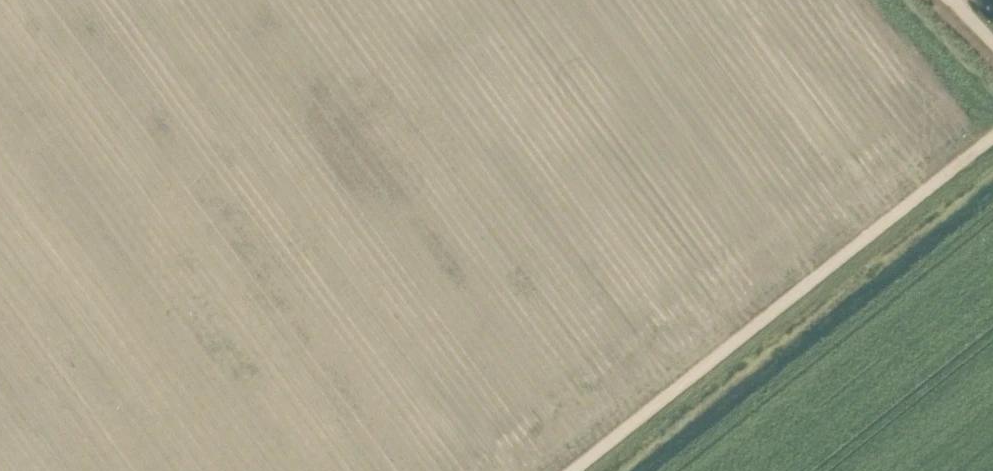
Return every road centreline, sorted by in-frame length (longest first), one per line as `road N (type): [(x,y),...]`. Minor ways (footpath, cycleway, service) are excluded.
road 1 (track): [(571,470),(992,136)]

